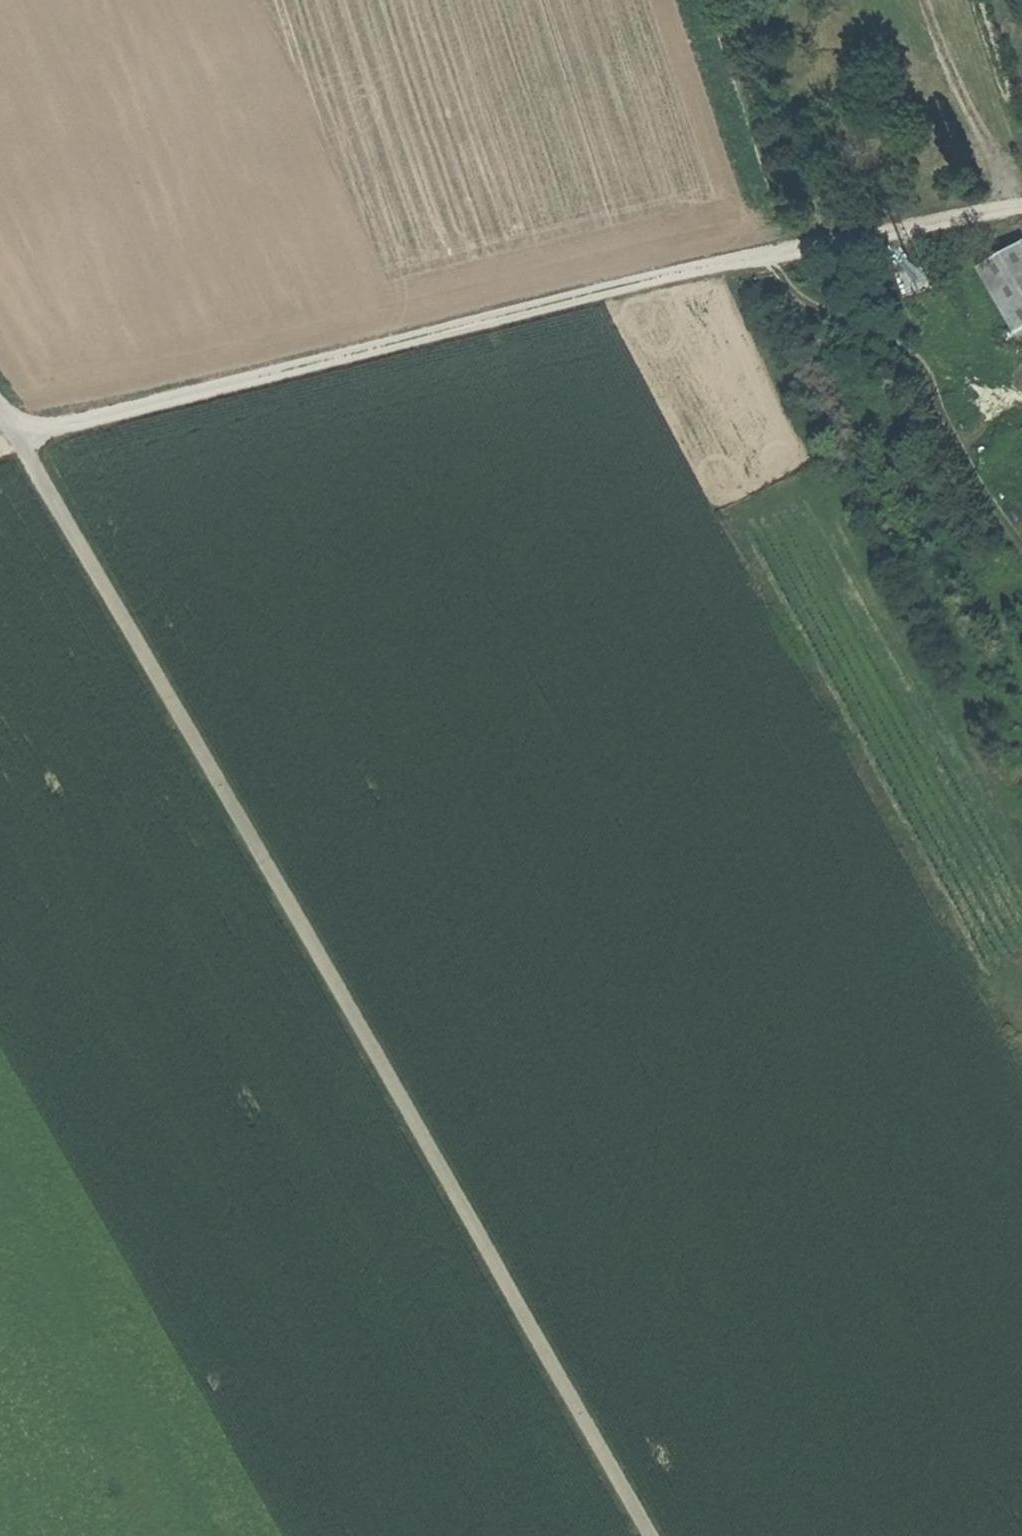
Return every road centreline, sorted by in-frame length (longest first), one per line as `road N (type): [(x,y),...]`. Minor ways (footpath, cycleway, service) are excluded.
road 1 (track): [(1021,206),(747,257),(20,436),(0,449)]
road 2 (track): [(764,254),(780,279),(927,371),(960,452),(1021,560)]

